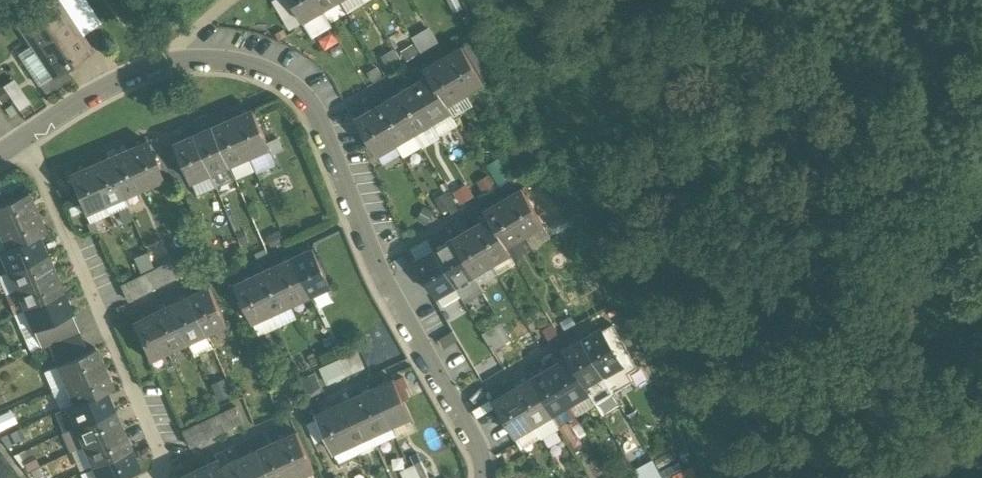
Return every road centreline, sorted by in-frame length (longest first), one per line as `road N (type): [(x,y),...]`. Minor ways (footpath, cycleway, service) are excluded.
road 1 (residential): [(0,160),(125,85),(168,68),(221,60),(264,70),(297,90),(322,124),(380,262),(466,423),(479,477)]

